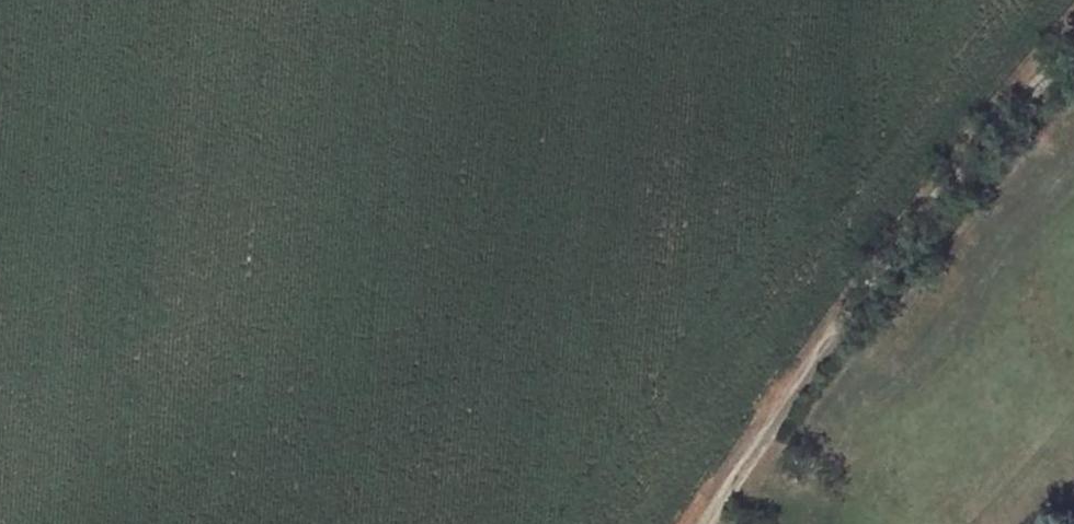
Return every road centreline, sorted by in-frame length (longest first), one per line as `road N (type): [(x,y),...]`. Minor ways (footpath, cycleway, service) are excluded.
road 1 (track): [(700,523),(909,226),(1073,43)]

